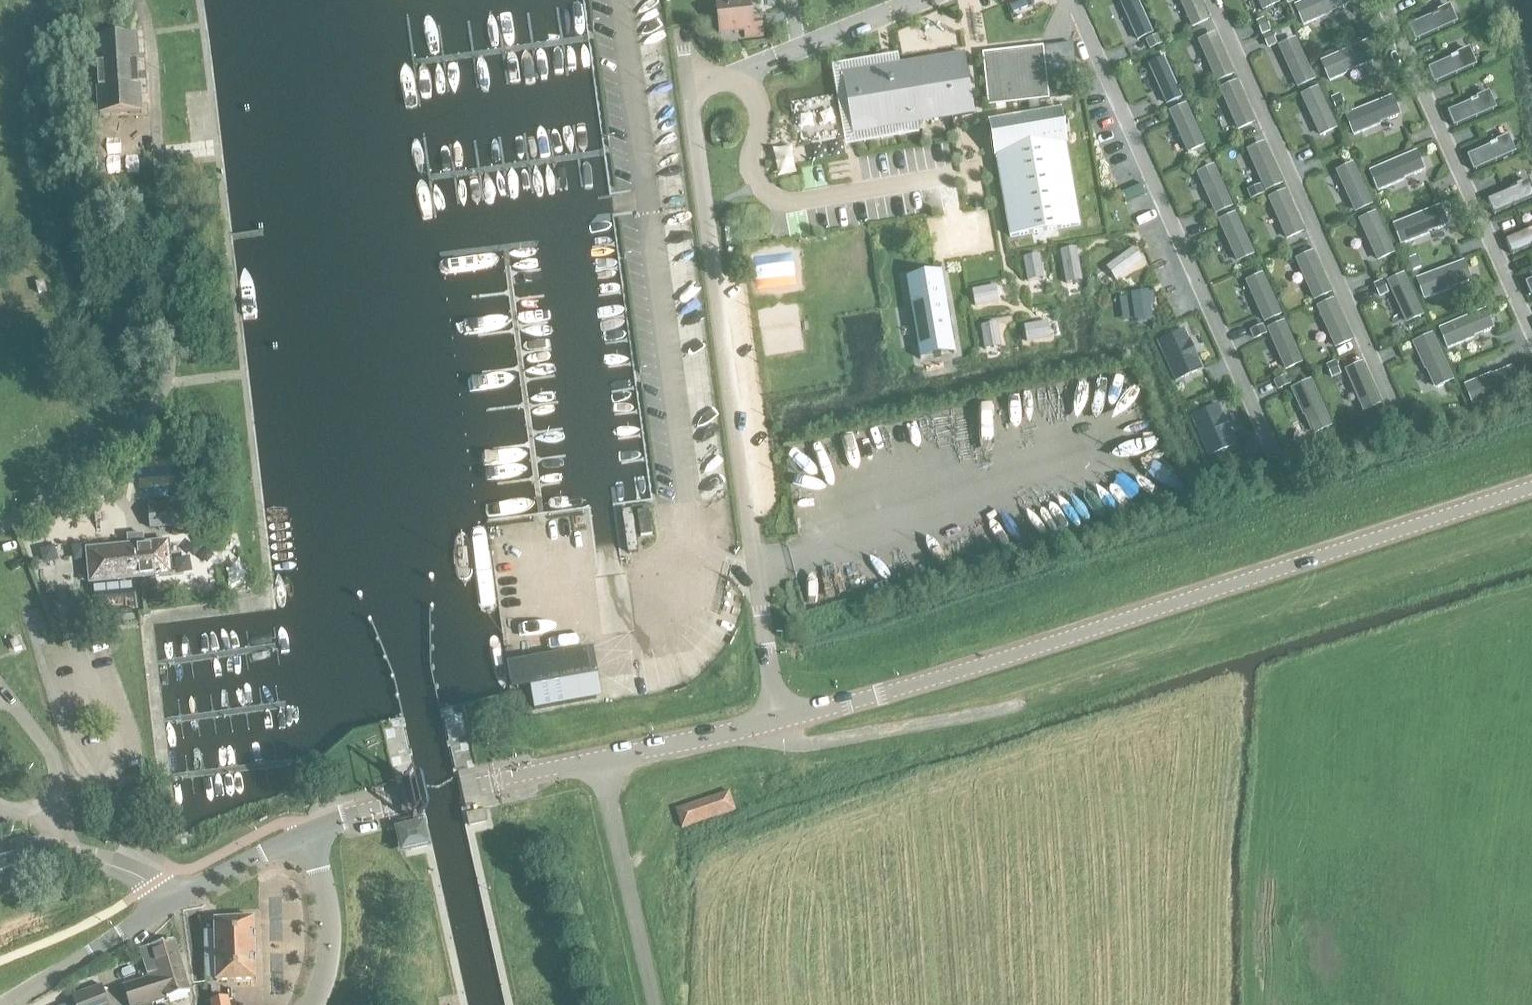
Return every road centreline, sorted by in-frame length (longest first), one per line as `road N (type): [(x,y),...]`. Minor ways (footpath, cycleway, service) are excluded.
road 1 (unclassified): [(779,722),(1531,490)]
road 2 (unclassified): [(779,722),(682,29)]
road 3 (track): [(1027,704),(1531,544)]
road 4 (unclassified): [(3,1004),(244,857),(308,833)]
road 5 (unclassified): [(308,833),(364,812),(603,759)]
road 6 (unclassified): [(603,759),(655,1004)]
road 7 (unclassified): [(603,759),(779,722)]
road 8 (unclassified): [(314,1004),(332,943),(308,833)]

